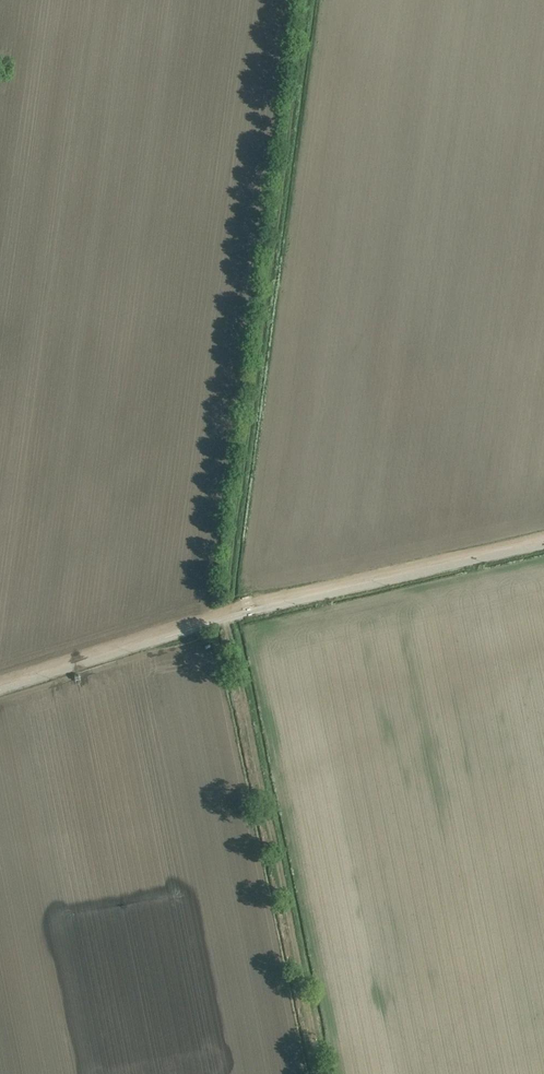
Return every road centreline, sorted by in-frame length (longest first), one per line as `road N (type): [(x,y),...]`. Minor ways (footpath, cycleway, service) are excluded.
road 1 (track): [(227,620),(309,0)]
road 2 (track): [(543,535),(169,628),(0,682)]
road 3 (track): [(322,1073),(227,620)]

